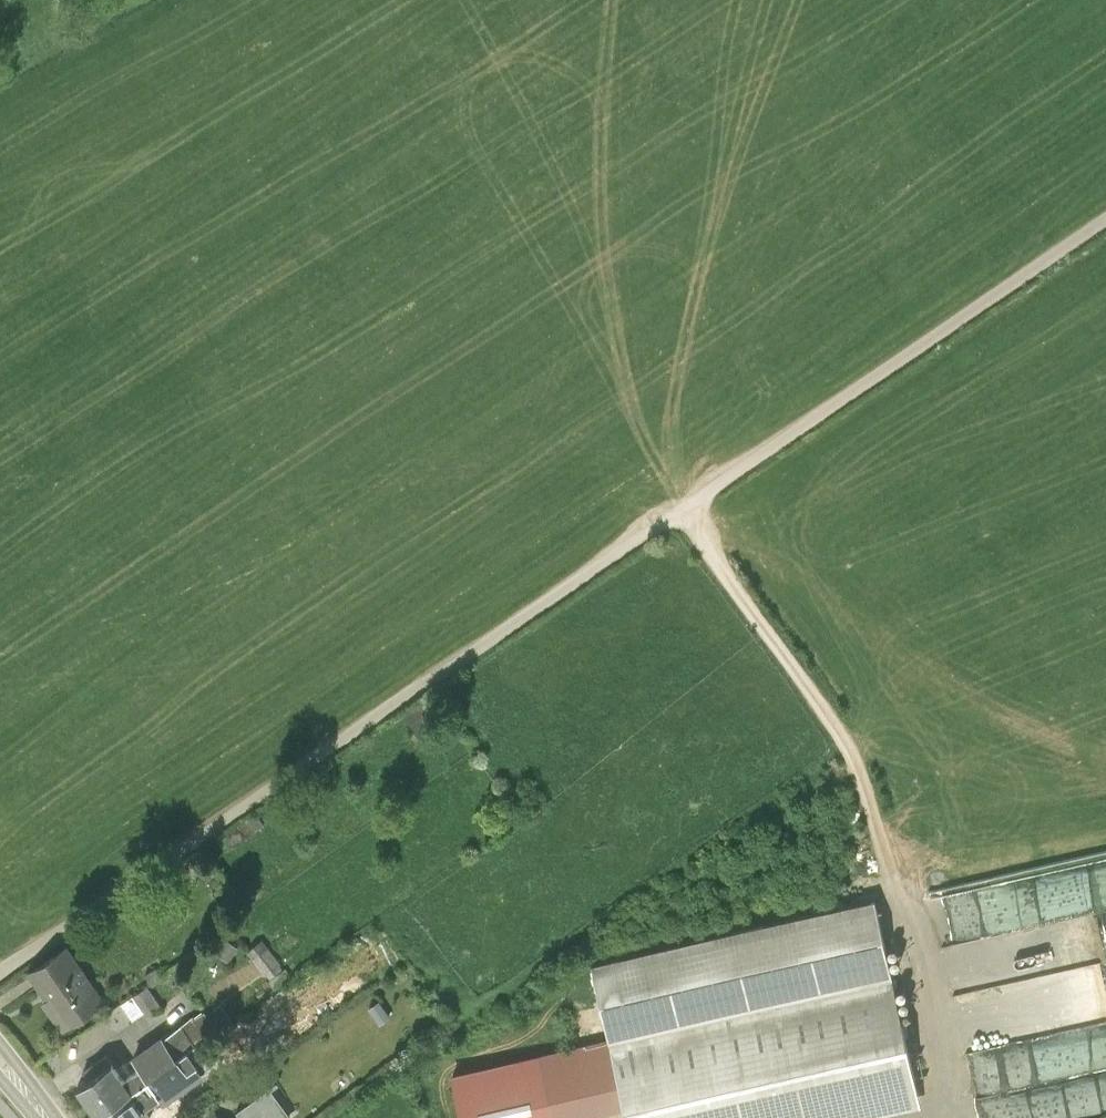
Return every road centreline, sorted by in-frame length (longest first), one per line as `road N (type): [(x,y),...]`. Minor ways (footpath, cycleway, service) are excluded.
road 1 (track): [(1105,219),(0,980)]
road 2 (track): [(894,888),(850,750),(681,510)]

